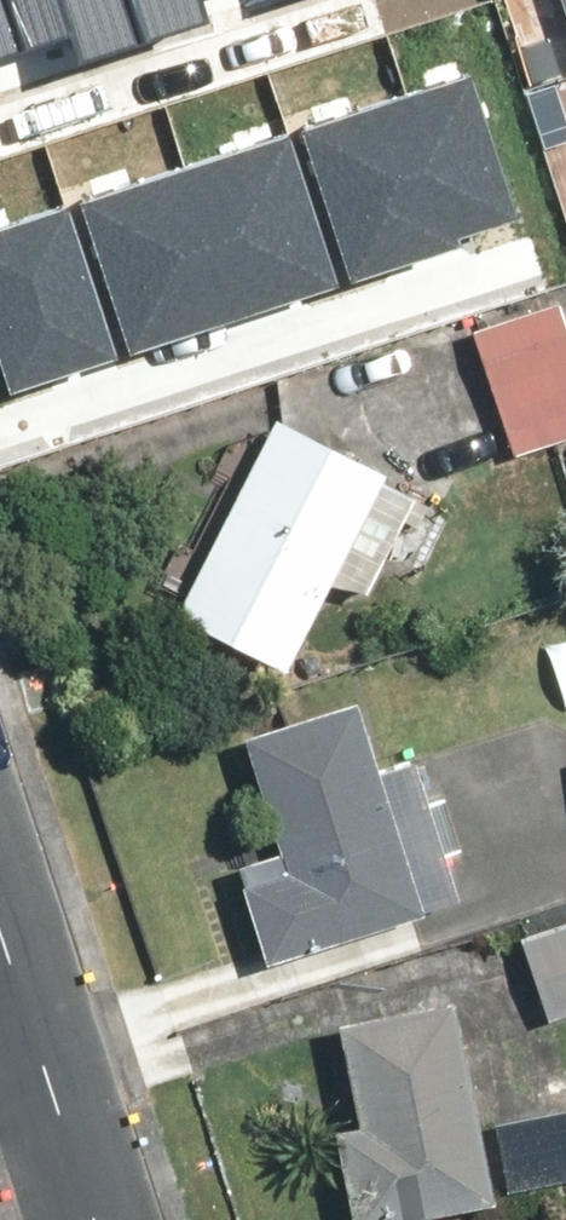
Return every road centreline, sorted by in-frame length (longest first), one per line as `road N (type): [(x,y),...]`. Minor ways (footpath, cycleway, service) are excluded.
road 1 (residential): [(0,916),(100,1219)]

